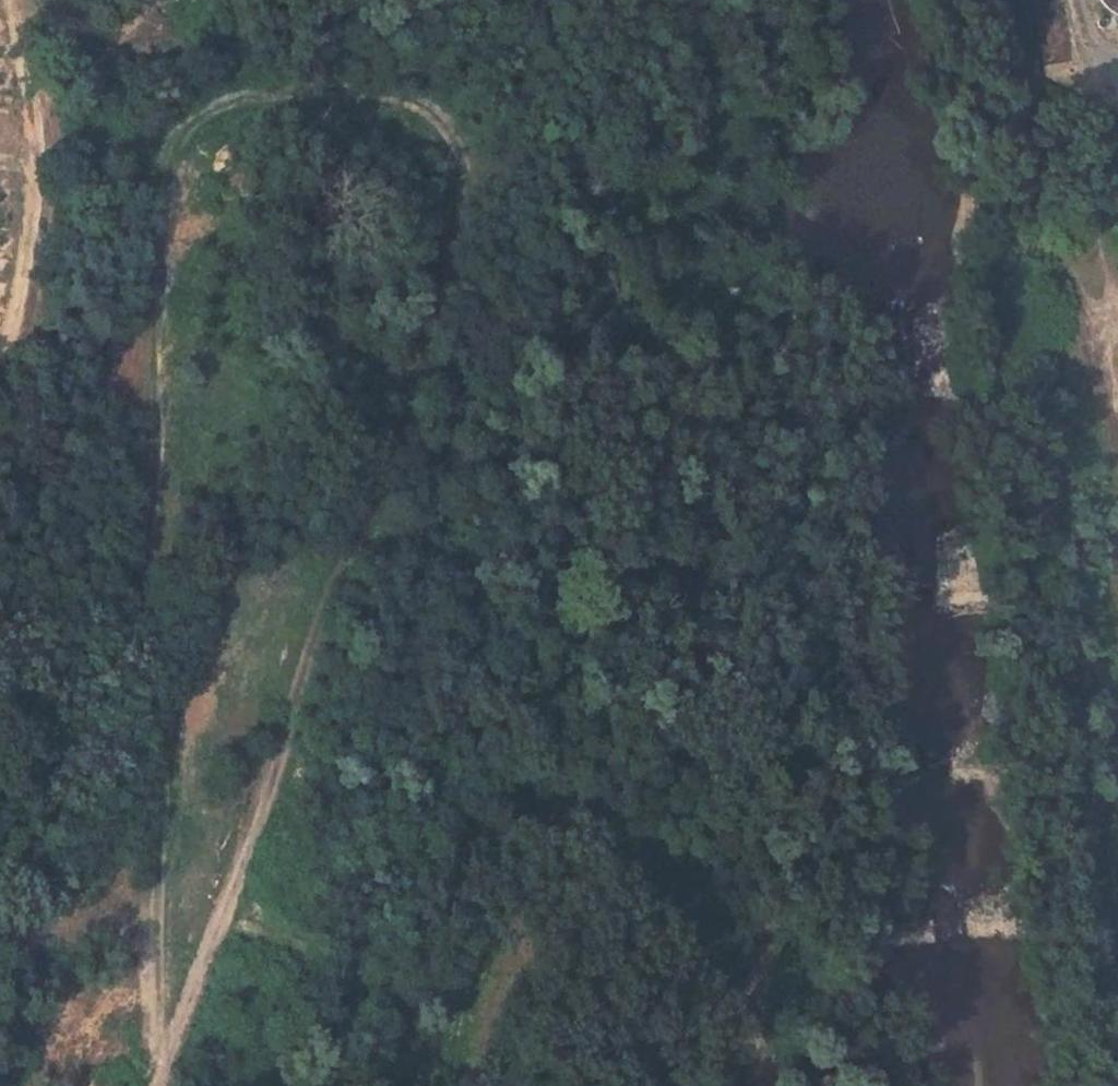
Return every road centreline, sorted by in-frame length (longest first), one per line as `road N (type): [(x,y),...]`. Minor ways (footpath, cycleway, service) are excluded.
road 1 (track): [(1117,428),(1093,197),(1047,91),(1020,109),(990,0)]

